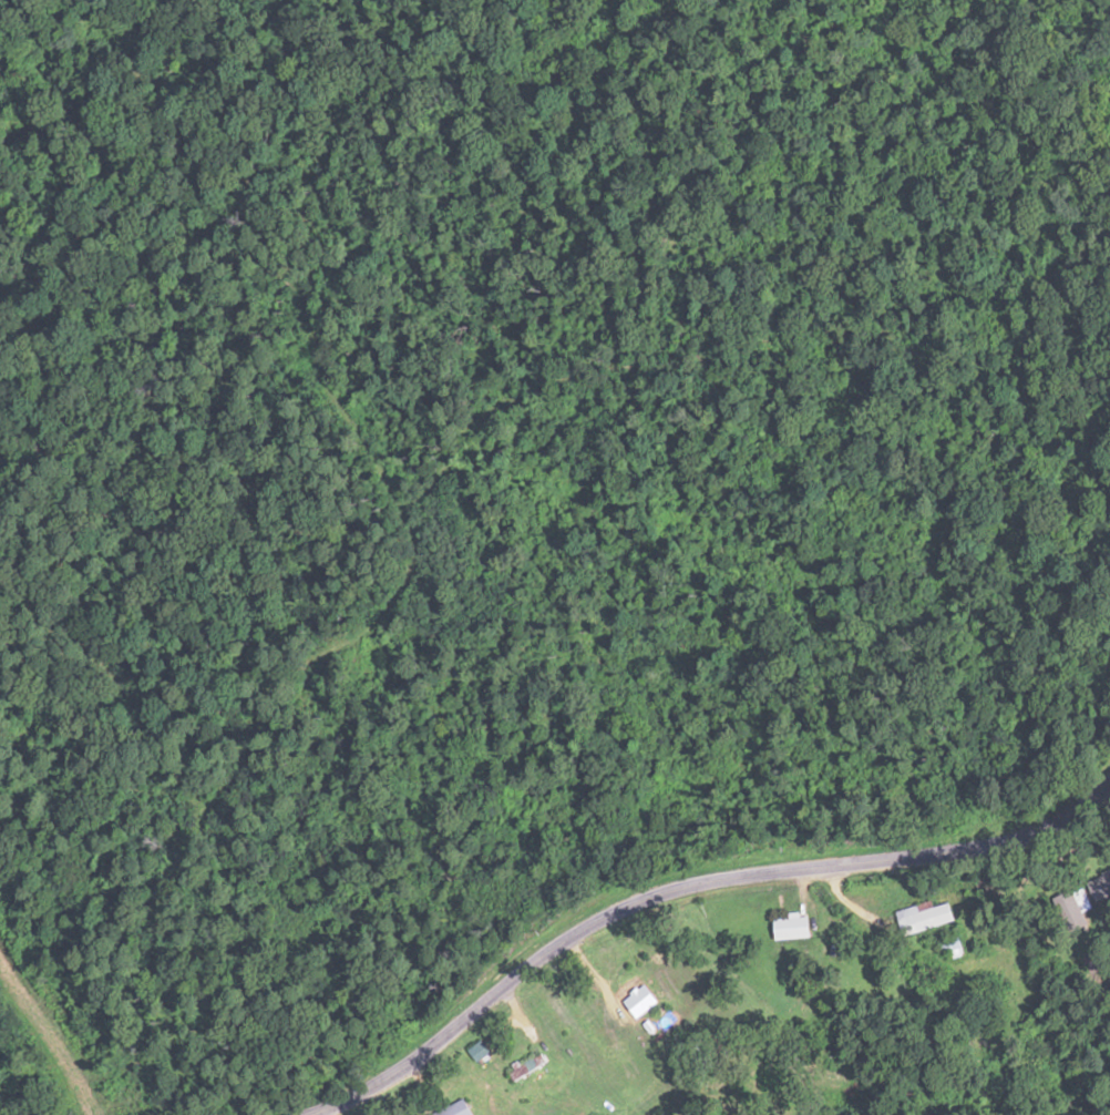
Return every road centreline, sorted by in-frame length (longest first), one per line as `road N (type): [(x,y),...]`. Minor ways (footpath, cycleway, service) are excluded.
road 1 (residential): [(1109,730),(1056,761),(812,795),(658,833),(470,979),(212,1114)]

